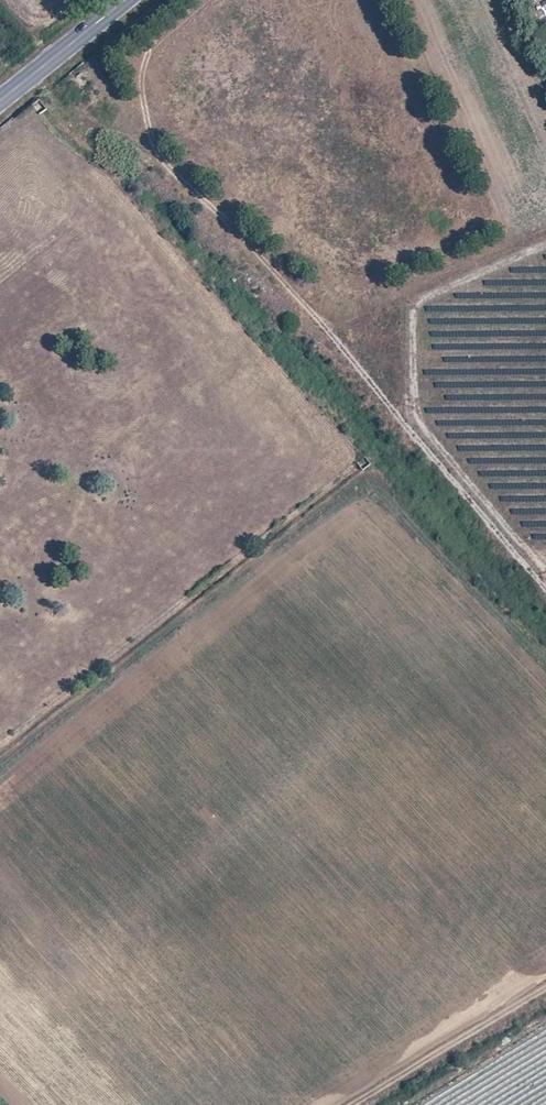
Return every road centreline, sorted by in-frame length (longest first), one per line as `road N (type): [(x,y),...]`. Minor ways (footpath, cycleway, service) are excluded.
road 1 (track): [(545,585),(341,345),(152,146),(141,69),(151,44),(205,0)]
road 2 (track): [(545,989),(357,1104)]
road 3 (primary): [(124,0),(0,100)]

